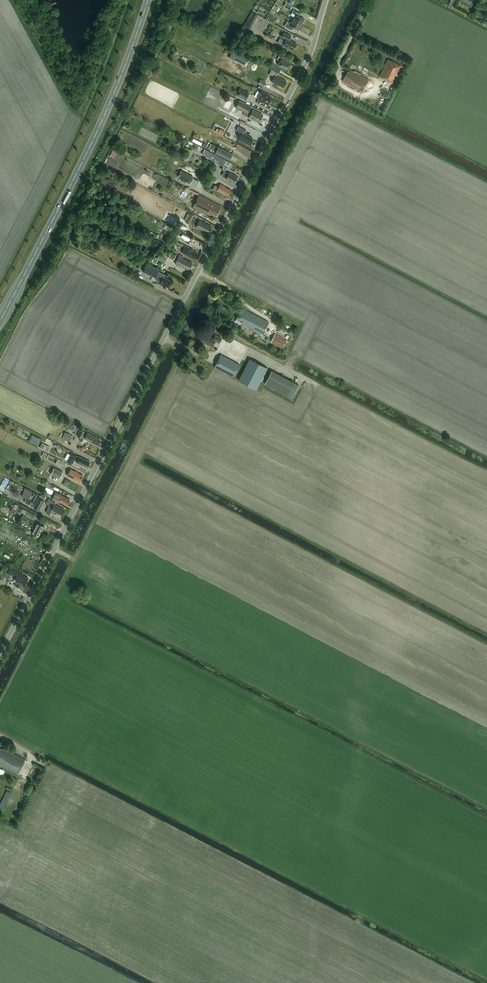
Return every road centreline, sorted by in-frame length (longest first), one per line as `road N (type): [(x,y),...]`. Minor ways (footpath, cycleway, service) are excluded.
road 1 (tertiary): [(0,653),(314,47),(326,0)]
road 2 (trunk): [(0,324),(80,169),(147,0)]

